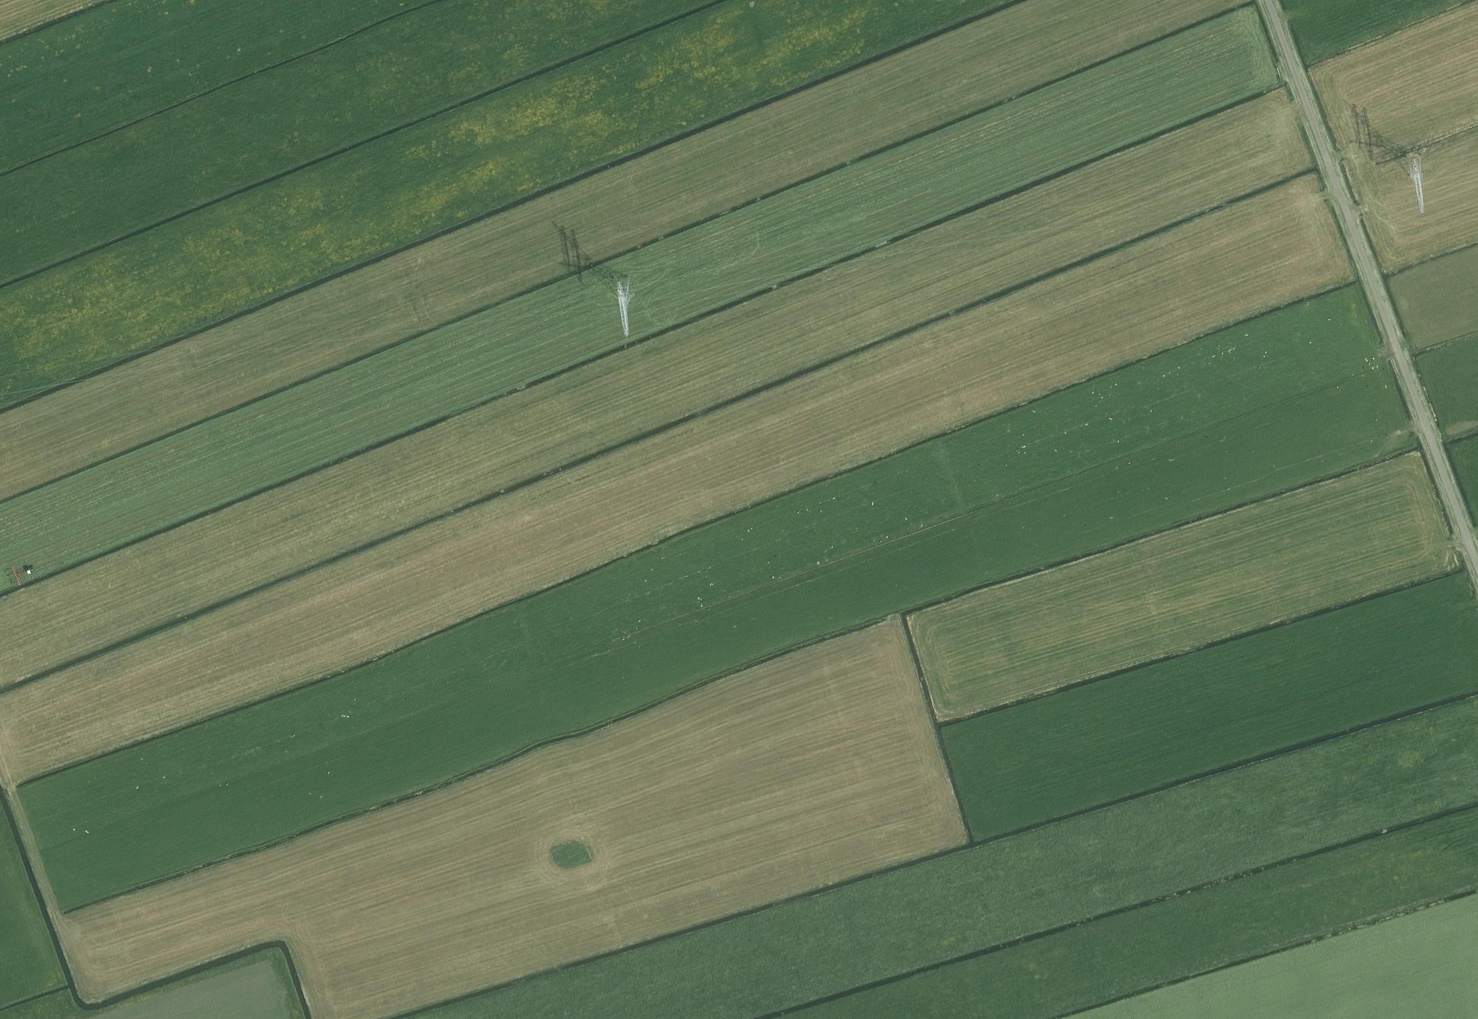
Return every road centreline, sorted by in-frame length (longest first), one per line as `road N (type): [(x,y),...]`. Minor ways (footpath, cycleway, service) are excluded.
road 1 (unclassified): [(1477,583),(1266,0)]

